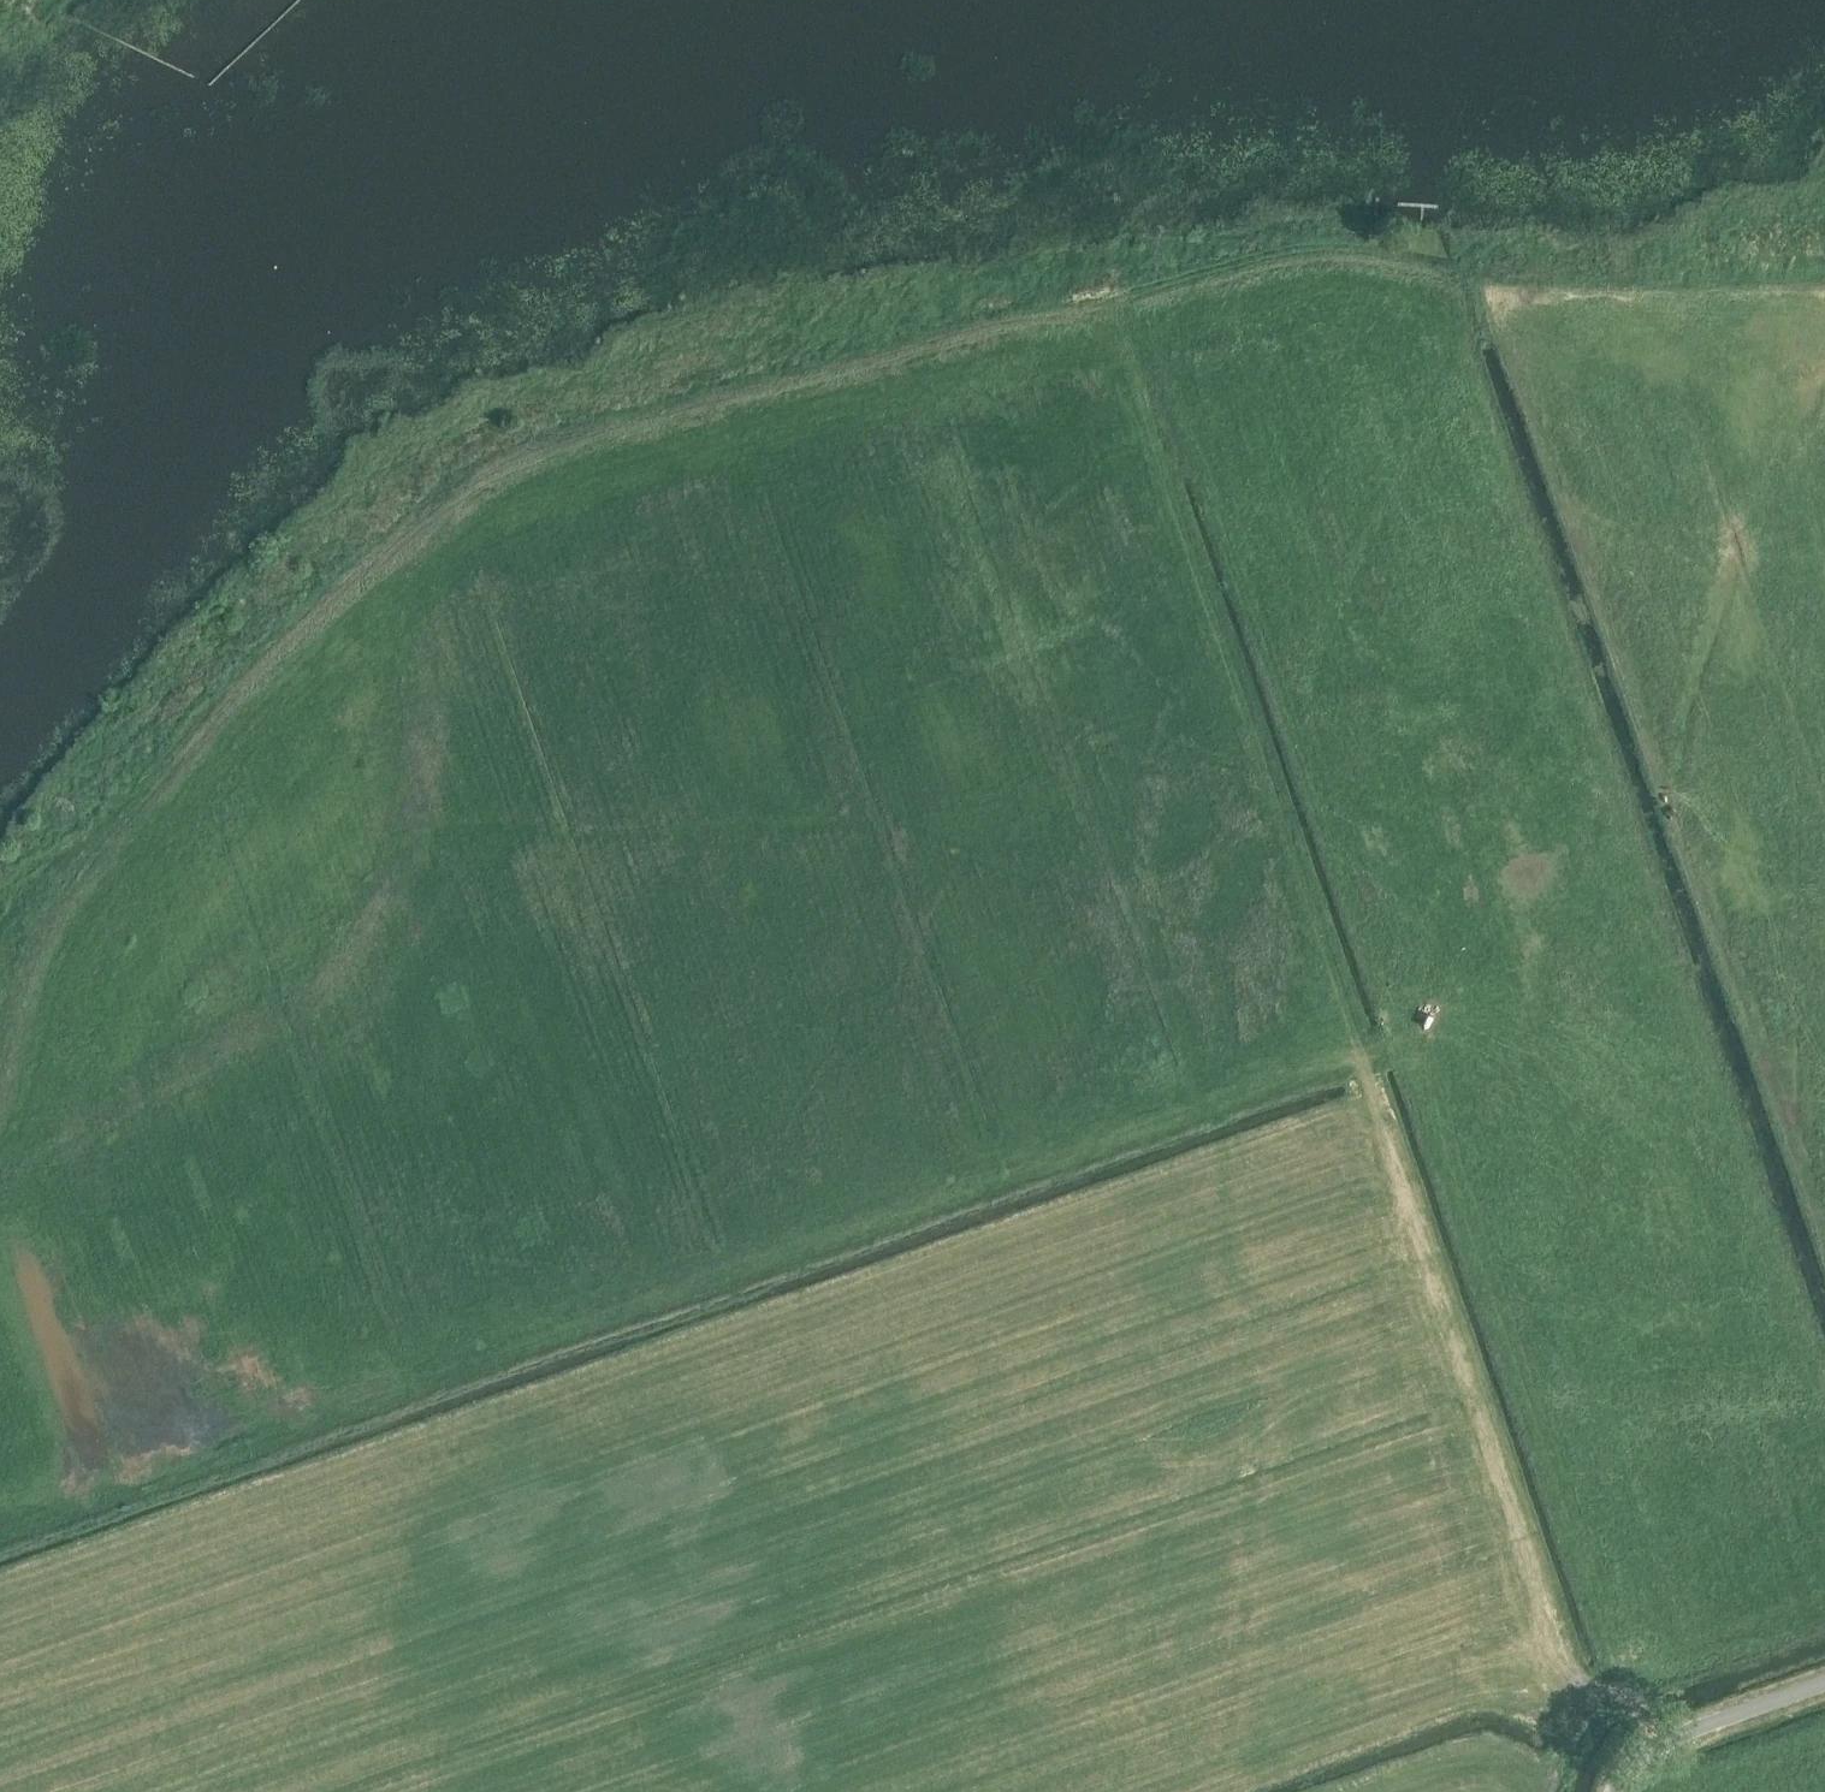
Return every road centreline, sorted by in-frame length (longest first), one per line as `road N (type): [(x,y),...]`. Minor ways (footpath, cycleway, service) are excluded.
road 1 (unclassified): [(1614,1791),(1635,1757),(1676,1732),(1824,1681)]

